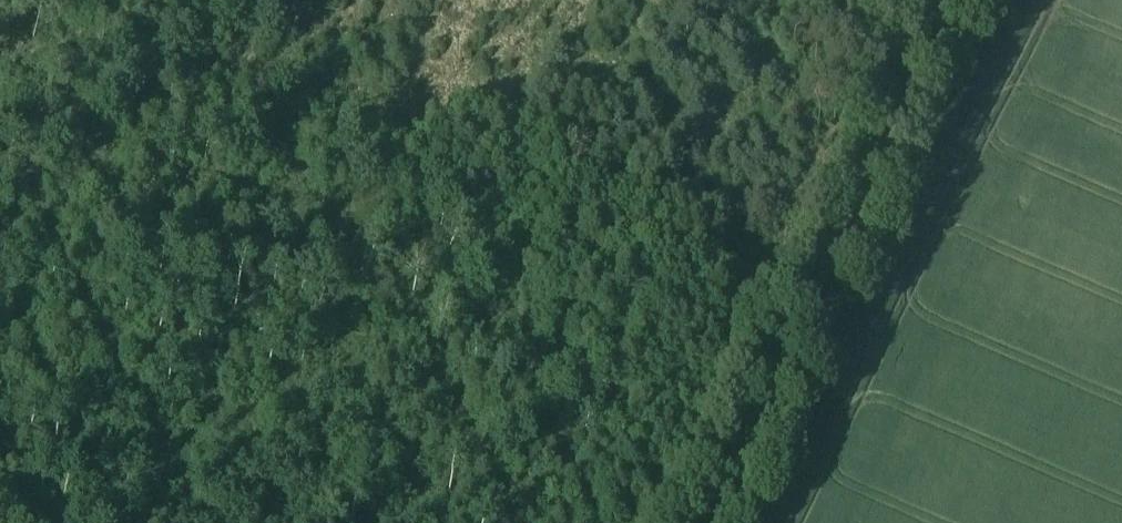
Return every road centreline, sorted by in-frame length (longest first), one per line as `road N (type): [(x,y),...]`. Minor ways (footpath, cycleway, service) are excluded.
road 1 (track): [(948,0),(699,522)]
road 2 (track): [(0,235),(110,0)]

